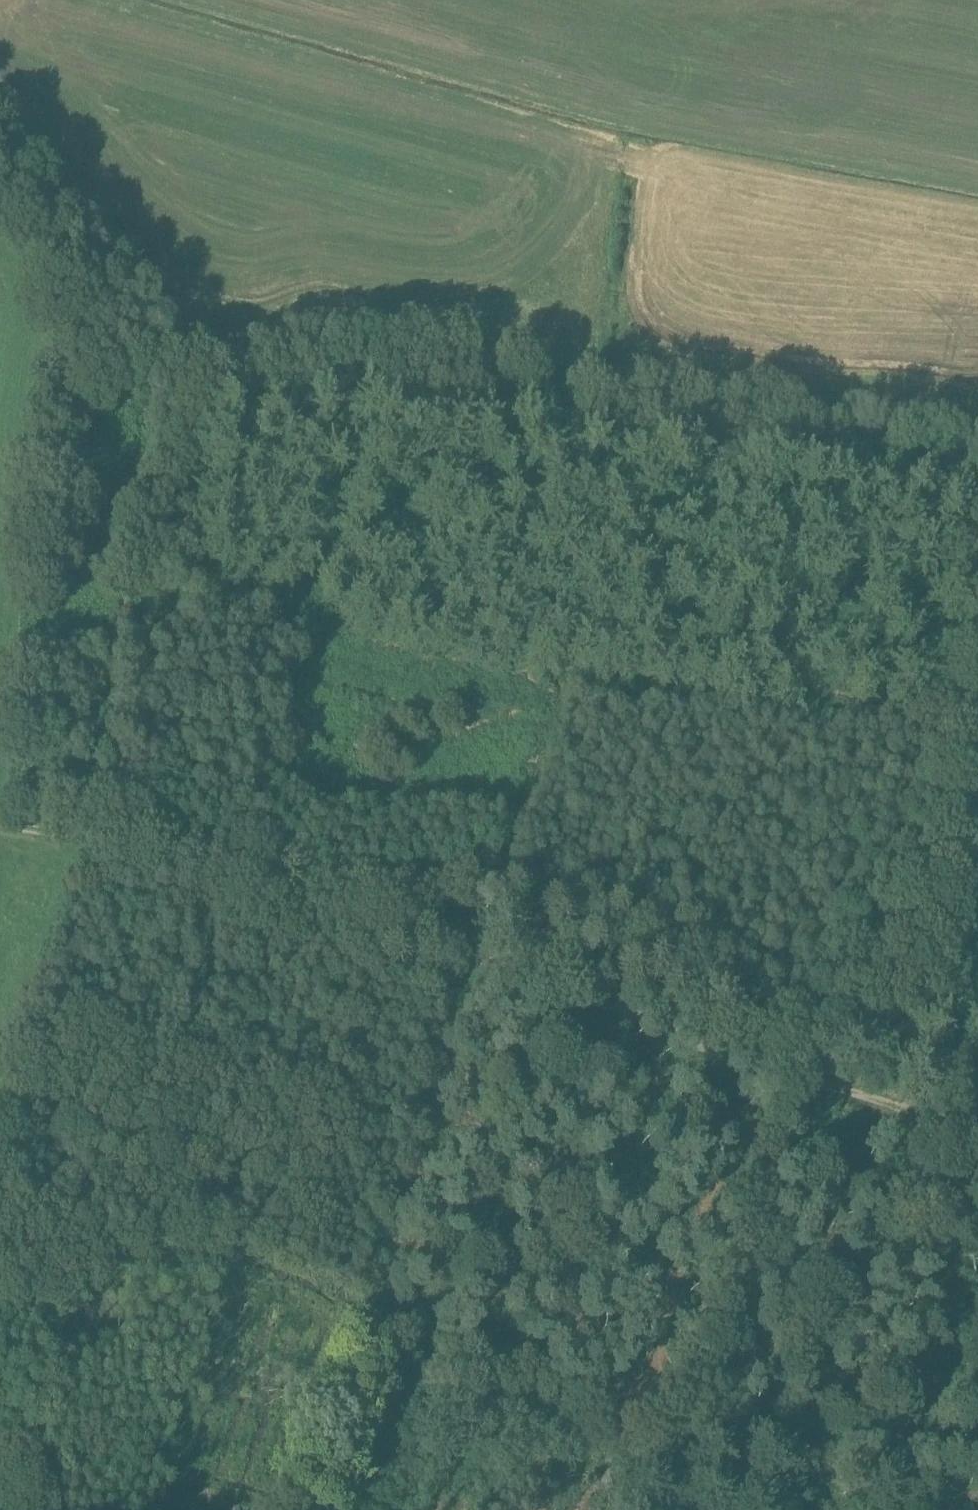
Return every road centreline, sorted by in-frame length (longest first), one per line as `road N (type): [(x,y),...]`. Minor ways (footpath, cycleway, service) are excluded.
road 1 (track): [(0,824),(134,849),(339,927),(534,976),(810,1082),(977,1126)]
road 2 (track): [(810,1082),(870,1030),(943,1008)]

